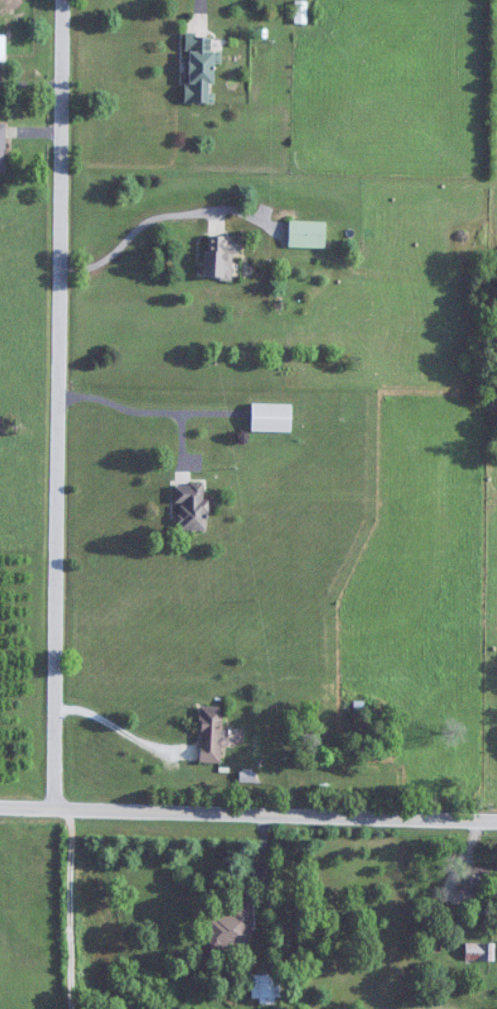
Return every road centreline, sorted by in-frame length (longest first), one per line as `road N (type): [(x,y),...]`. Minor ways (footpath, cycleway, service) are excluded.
road 1 (residential): [(60,0),(50,817)]
road 2 (residential): [(496,829),(0,816)]

